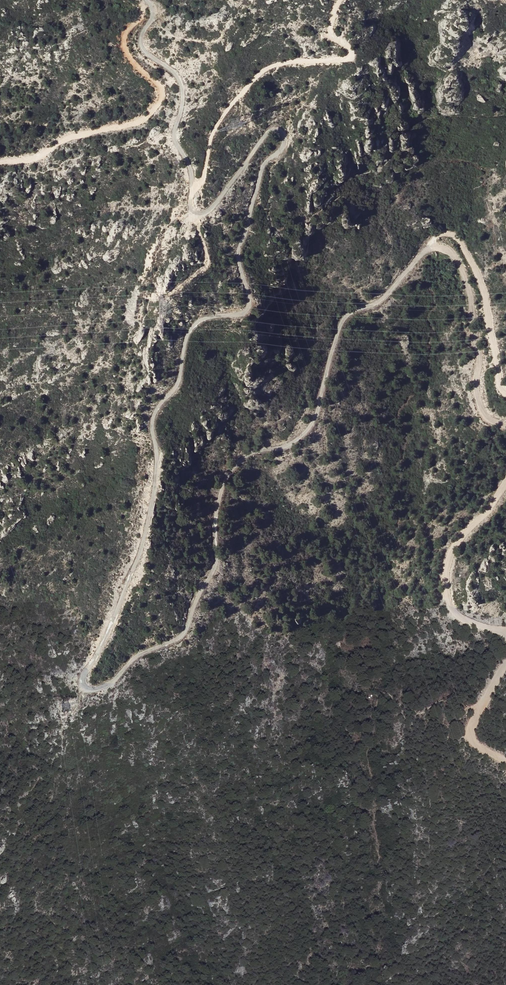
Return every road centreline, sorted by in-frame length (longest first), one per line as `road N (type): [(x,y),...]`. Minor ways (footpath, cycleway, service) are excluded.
road 1 (track): [(505,425),(486,416),(478,397),(479,353),(463,272),(448,251),(430,248),(381,300),(343,321),(308,429),(290,446),(247,457),(229,475),(214,529),(215,568),(180,637),(139,655),(101,688),(86,689),(83,677),(139,556),(156,465),(154,415),(178,382),(191,328),(248,306),(239,250),(261,167),(284,142),(280,130),(269,130),(215,206),(195,212),(190,168),(174,141),(182,85),(142,47),(153,14),(146,0)]
road 2 (track): [(146,0),(123,39),(128,56),(163,90),(152,112),(66,139),(37,160),(0,163)]
road 3 (track): [(190,196),(204,178),(211,136),(247,87),(280,68),(345,56),(335,36),(343,0)]
road 4 (track): [(505,634),(456,613),(446,583),(458,543),(505,484)]
road 5 (track): [(505,761),(471,735),(505,664)]

